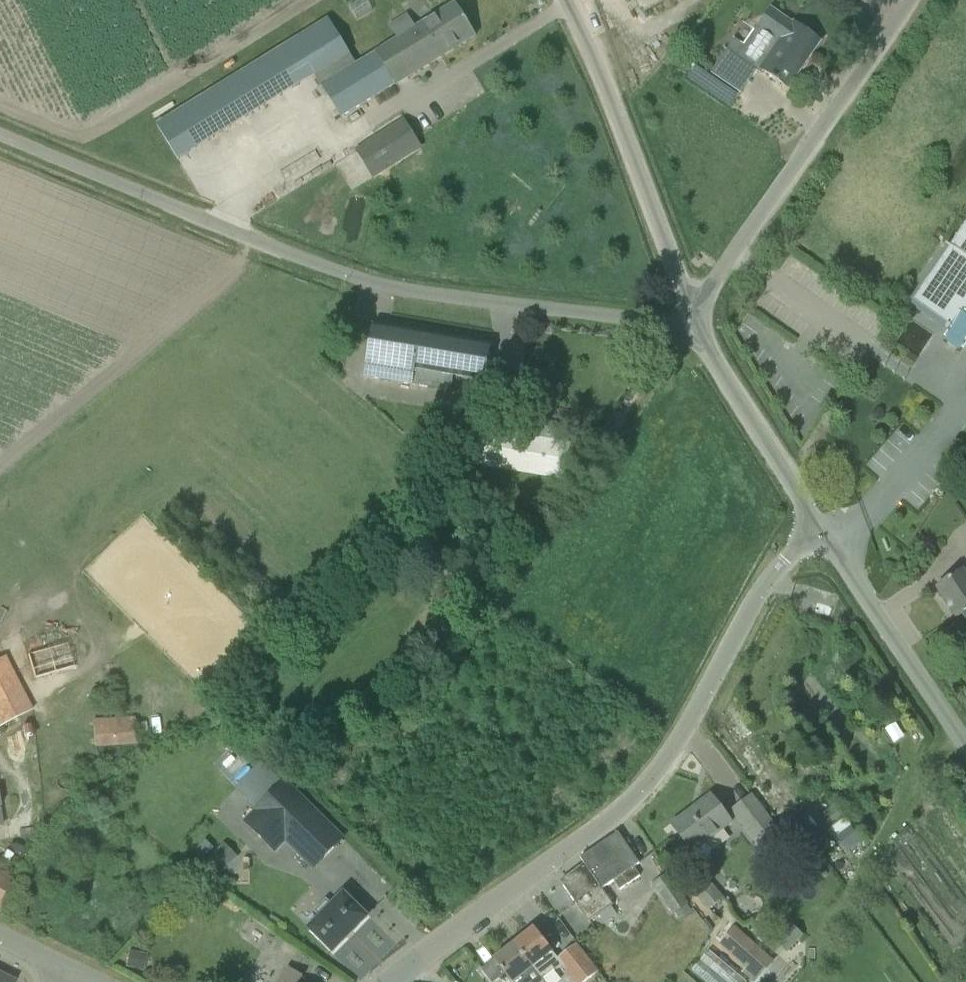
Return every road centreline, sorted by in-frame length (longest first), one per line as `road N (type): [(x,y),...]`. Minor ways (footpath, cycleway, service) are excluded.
road 1 (unclassified): [(701,325),(363,284),(0,137)]
road 2 (unclassified): [(388,981),(642,800),(818,511)]
road 3 (unclassified): [(701,325),(915,0)]
road 4 (unclassified): [(701,325),(559,0)]
road 5 (unclassified): [(965,735),(818,511)]
road 6 (unclassified): [(818,511),(701,325)]

